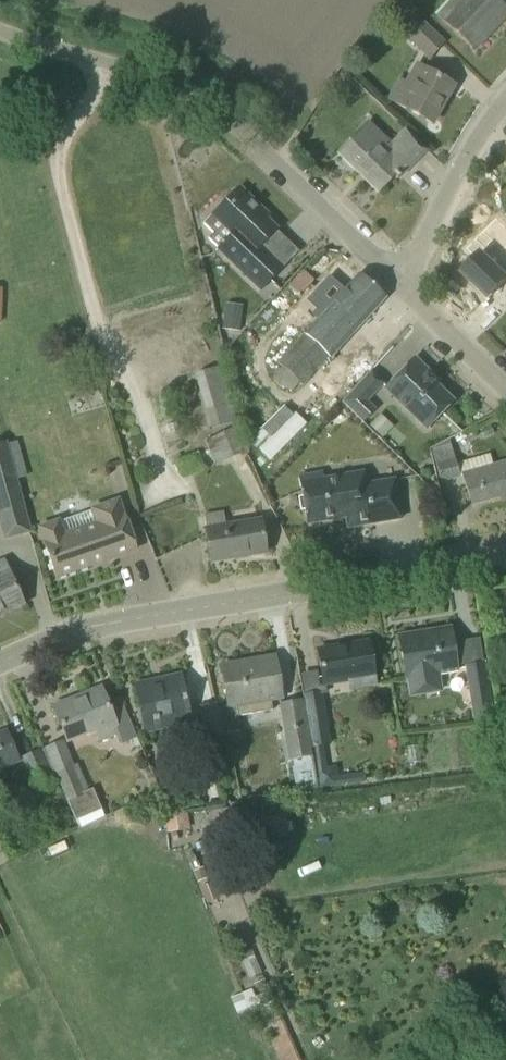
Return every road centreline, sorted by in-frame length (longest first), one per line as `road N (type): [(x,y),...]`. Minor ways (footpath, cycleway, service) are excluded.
road 1 (unclassified): [(0,640),(58,613),(270,579),(505,554)]
road 2 (unclassified): [(401,284),(232,117),(184,93),(0,32)]
road 3 (residential): [(401,284),(505,97)]
road 4 (residential): [(505,390),(401,284)]

